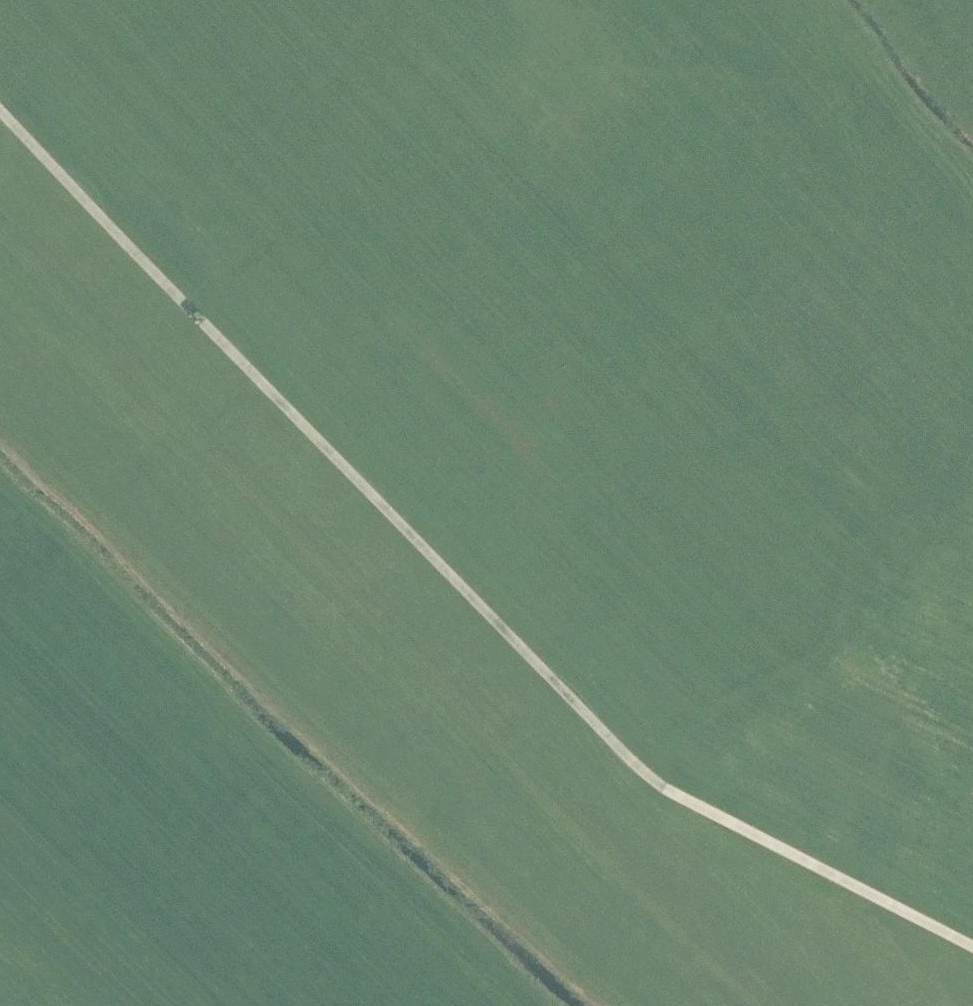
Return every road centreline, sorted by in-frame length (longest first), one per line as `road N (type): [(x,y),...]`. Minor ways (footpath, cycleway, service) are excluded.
road 1 (track): [(0,108),(621,750),(663,786),(972,950)]

